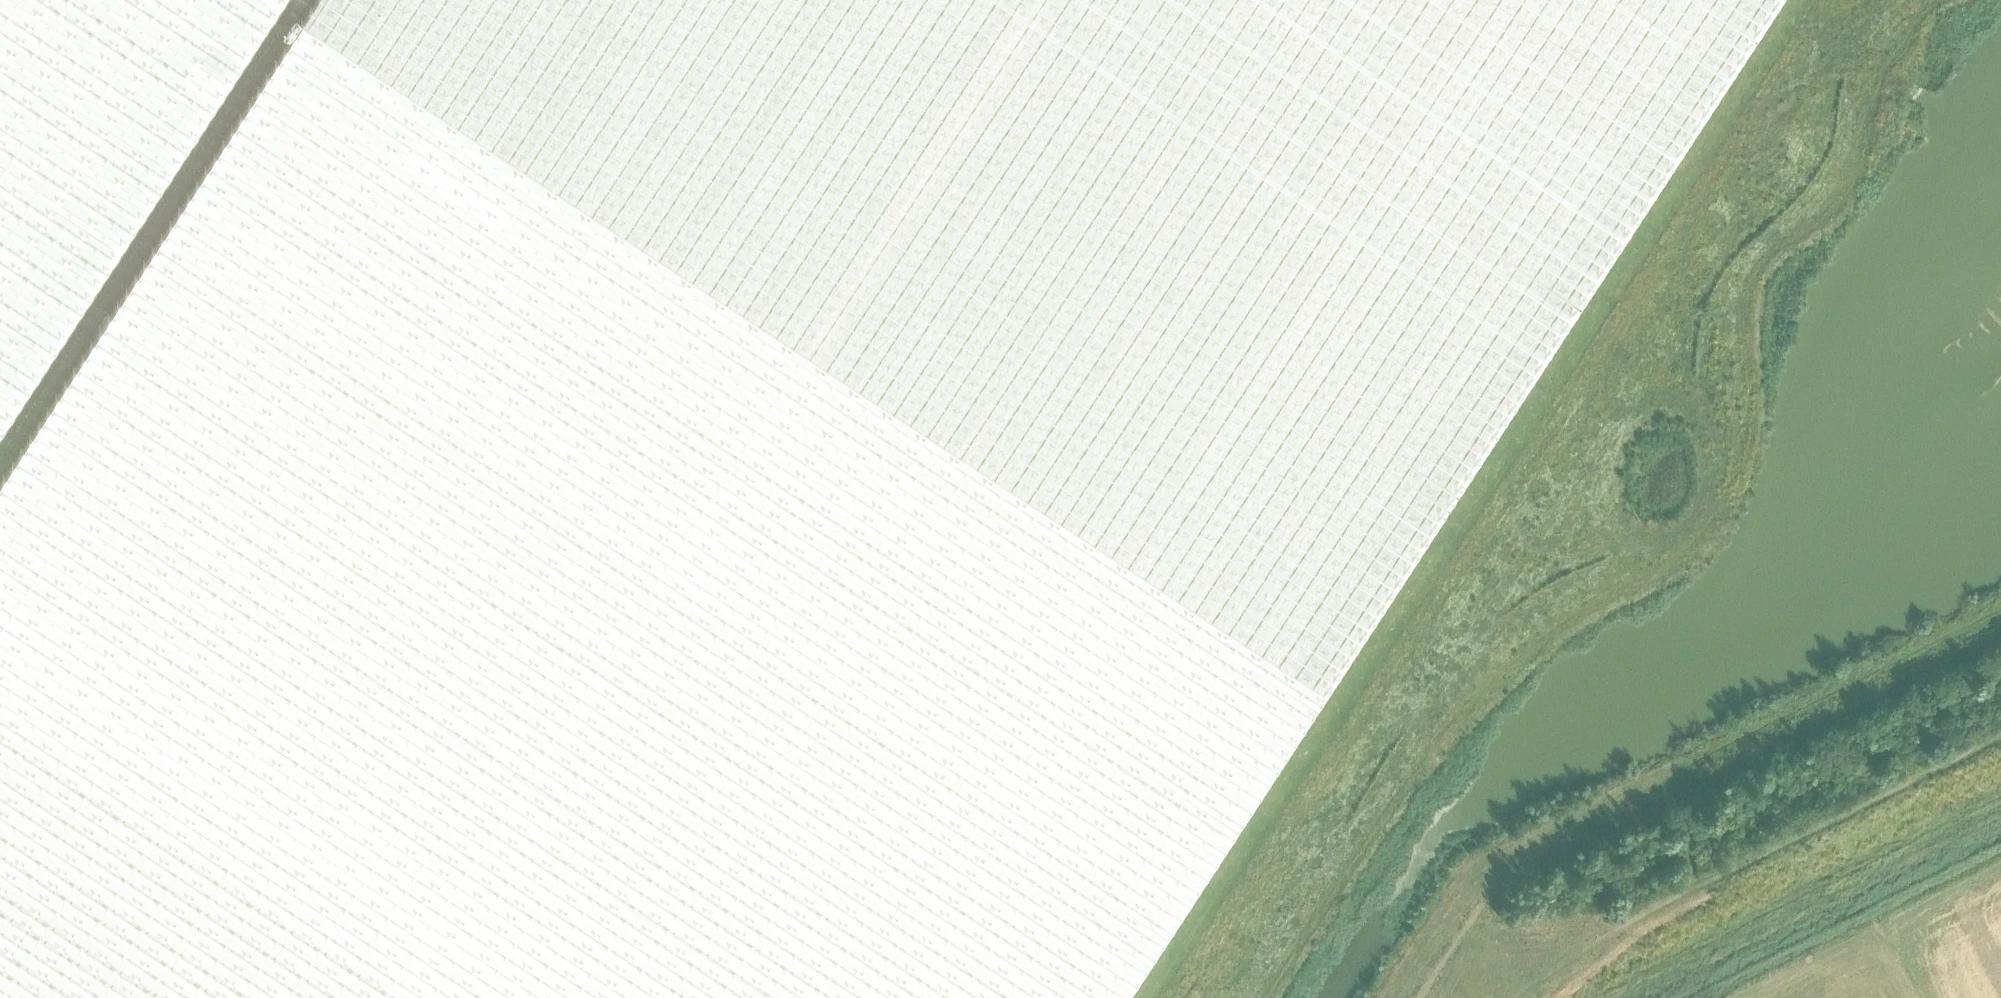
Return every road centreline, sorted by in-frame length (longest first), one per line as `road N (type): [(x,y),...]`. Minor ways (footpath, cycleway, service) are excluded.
road 1 (track): [(1399,997),(1476,879),(2000,616)]

